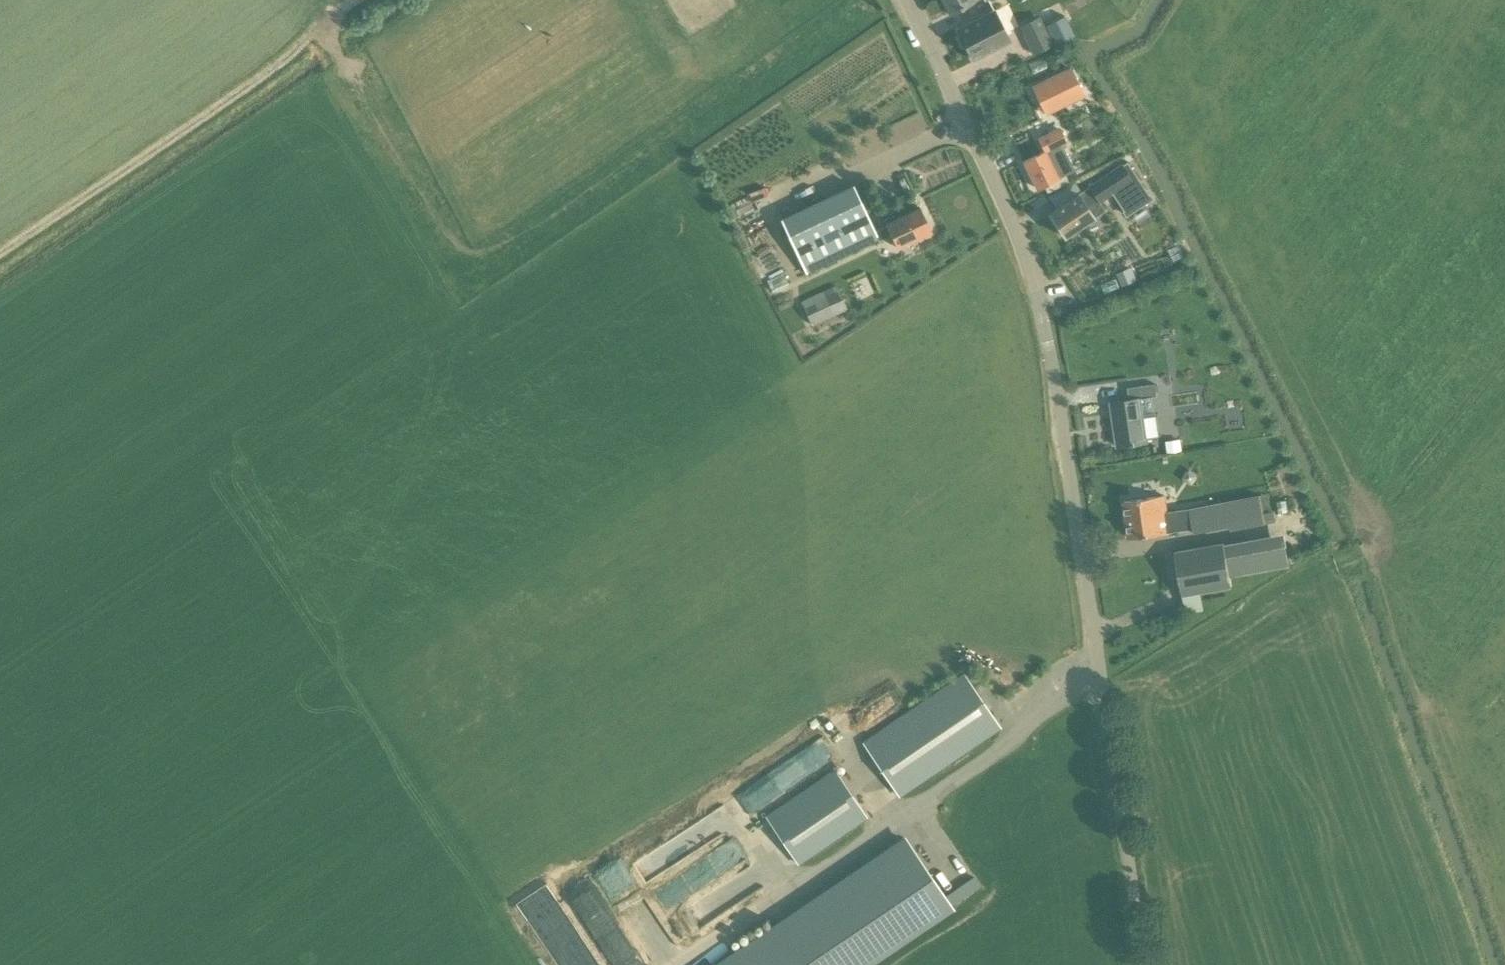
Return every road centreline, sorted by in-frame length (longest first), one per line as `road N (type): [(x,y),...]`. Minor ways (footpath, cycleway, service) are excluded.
road 1 (unclassified): [(1143,964),(1045,331),(1023,249),(905,0)]
road 2 (track): [(0,255),(257,84),(356,0)]

